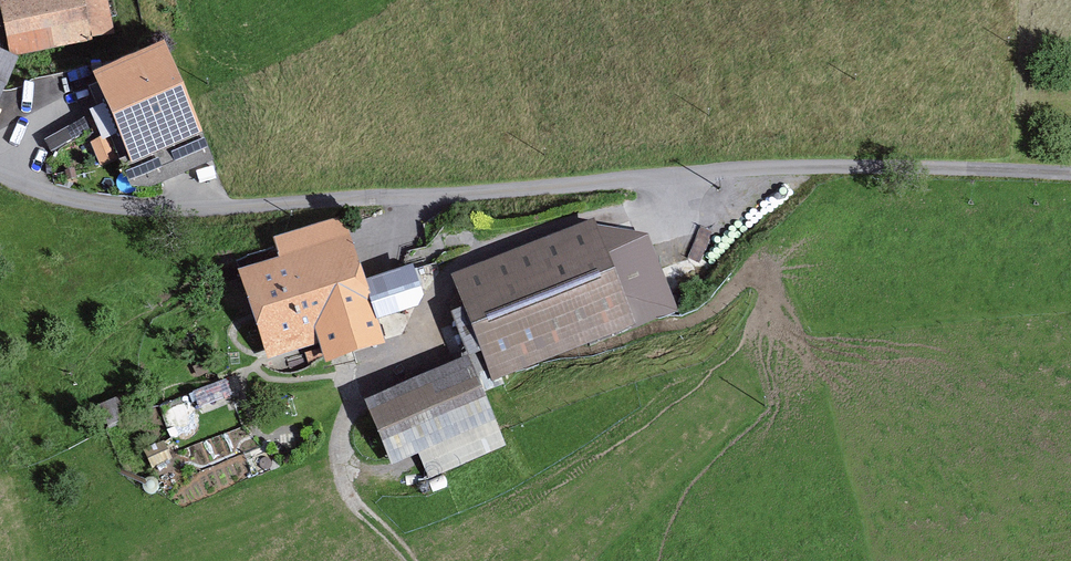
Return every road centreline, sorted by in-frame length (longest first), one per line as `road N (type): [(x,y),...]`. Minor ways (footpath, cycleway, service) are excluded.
road 1 (unclassified): [(0,173),(96,204),(180,210),(816,166),(1070,173)]
road 2 (track): [(681,174),(618,214),(450,276),(417,344),(352,409),(339,459),(346,488),(413,560)]

